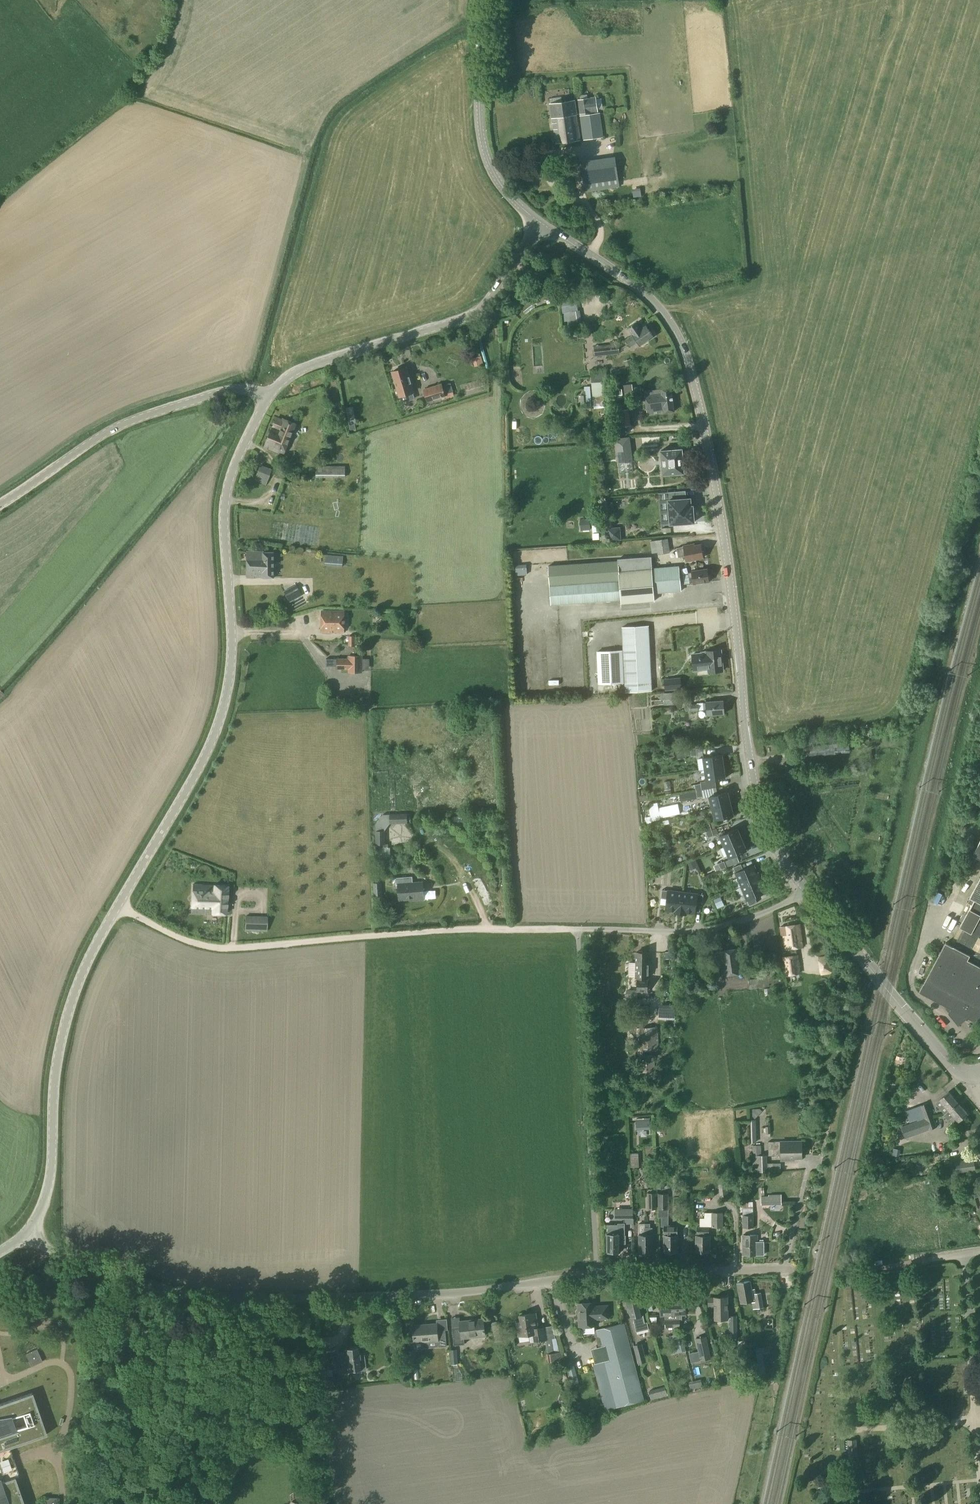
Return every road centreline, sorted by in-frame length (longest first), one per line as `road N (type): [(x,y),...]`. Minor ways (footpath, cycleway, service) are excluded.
road 1 (tertiary): [(28,1235),(50,1179),(57,1049),(75,990),(225,708),(233,673),(226,492),(268,397)]
road 2 (tertiary): [(809,892),(777,849),(754,782),(709,448),(681,344),(645,294),(542,225)]
road 3 (residential): [(180,1295),(420,1296),(597,1275),(785,1271),(810,1165)]
road 4 (track): [(577,929),(433,931),(219,948),(168,933),(118,905)]
road 5 (tertiary): [(542,225),(470,316),(328,358),(287,377),(268,397)]
road 6 (tertiary): [(268,397),(220,394),(154,414),(102,437),(0,505)]
road 7 (tertiary): [(973,1078),(953,1066),(809,892)]
road 8 (tertiary): [(542,225),(509,196),(484,145),(483,0)]
road 9 (unclassified): [(577,929),(707,930),(809,892)]
road 10 (residential): [(180,1295),(57,1255),(28,1235)]

